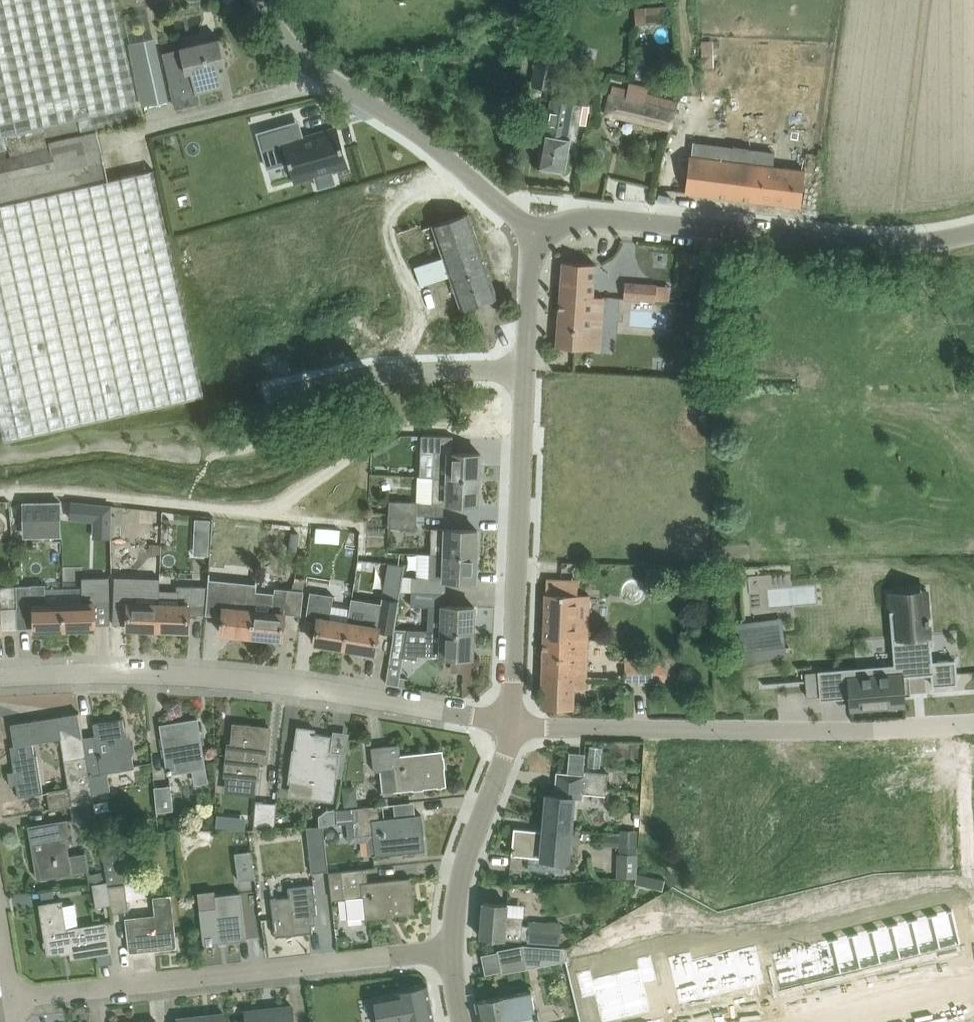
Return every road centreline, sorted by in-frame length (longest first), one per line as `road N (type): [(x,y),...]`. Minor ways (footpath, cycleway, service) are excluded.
road 1 (unclassified): [(0,676),(250,678),(511,725)]
road 2 (tertiary): [(511,725),(537,236)]
road 3 (unclassified): [(973,722),(682,730),(511,725)]
road 4 (residential): [(12,995),(453,951)]
road 5 (tertiary): [(537,236),(583,216),(882,245),(973,232)]
road 6 (unclassified): [(537,236),(391,116),(309,66),(287,48),(260,0)]
road 7 (tertiary): [(453,951),(460,889),(511,725)]
road 8 (residential): [(796,1021),(973,979)]

